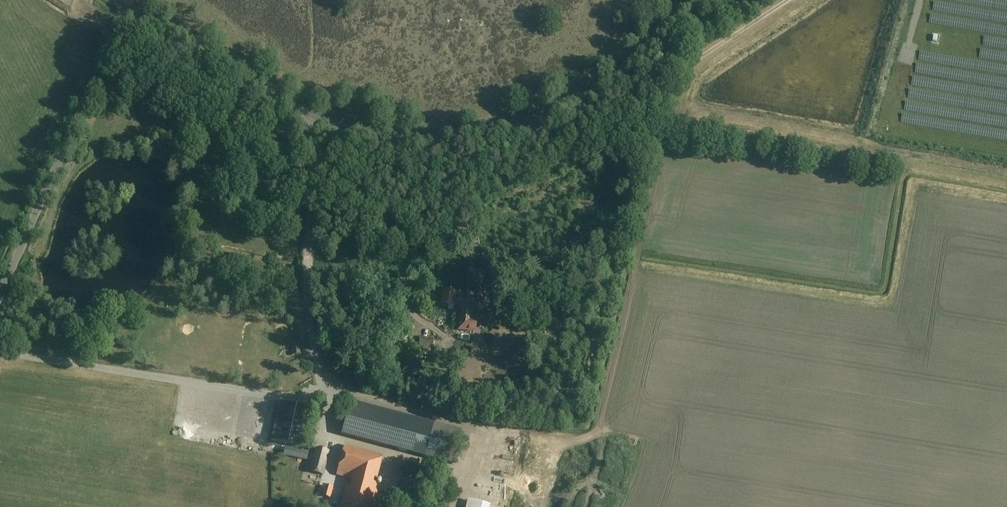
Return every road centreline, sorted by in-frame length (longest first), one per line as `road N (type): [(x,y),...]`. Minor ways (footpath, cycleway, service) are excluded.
road 1 (unclassified): [(130,4),(316,118),(433,140),(481,137),(556,114),(611,79),(684,0)]
road 2 (track): [(687,65),(689,89),(674,106),(602,422),(578,441),(489,430)]
road 3 (unclassified): [(0,301),(130,4)]

